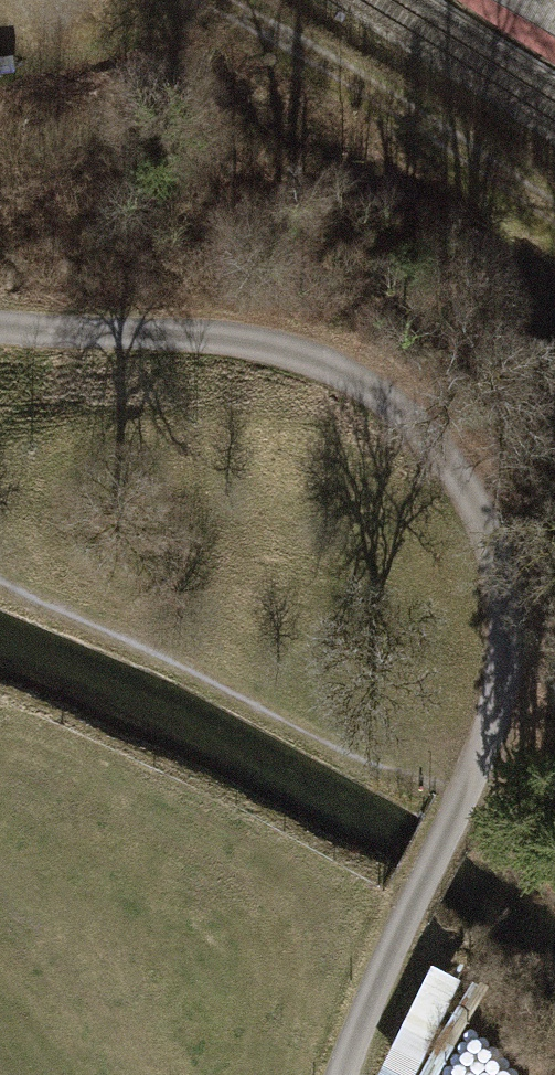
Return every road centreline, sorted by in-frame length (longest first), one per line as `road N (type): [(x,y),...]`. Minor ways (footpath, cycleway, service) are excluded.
road 1 (track): [(0,328),(265,342),(313,355),(405,411),(484,500),(507,570),(512,634),(503,704),(471,791)]
road 2 (track): [(199,0),(334,70),(554,228)]
road 3 (track): [(471,791),(414,900),(342,1074)]

